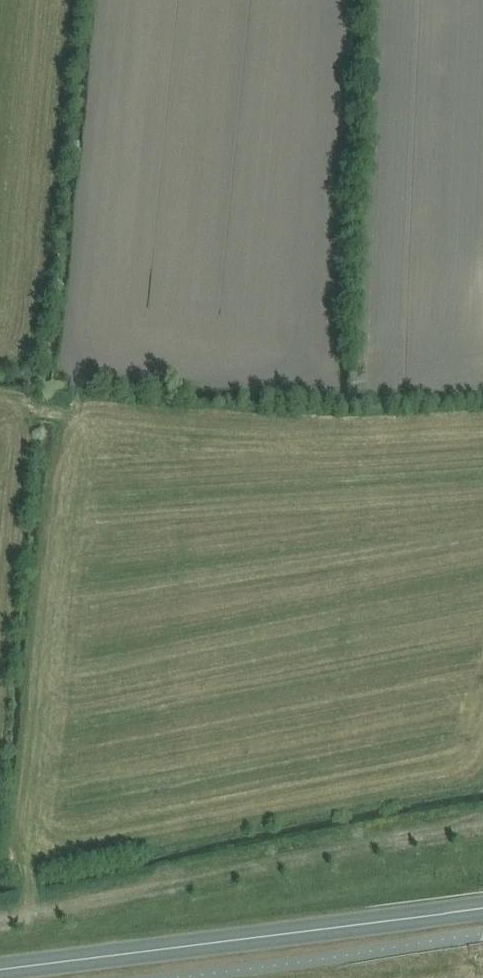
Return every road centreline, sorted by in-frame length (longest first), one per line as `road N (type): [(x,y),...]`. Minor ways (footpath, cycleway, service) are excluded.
road 1 (tertiary): [(0,970),(482,909)]

